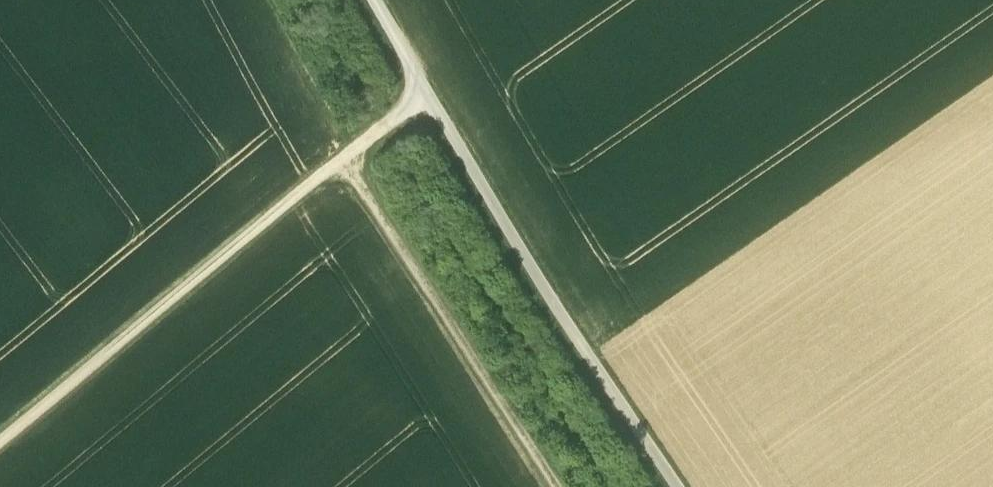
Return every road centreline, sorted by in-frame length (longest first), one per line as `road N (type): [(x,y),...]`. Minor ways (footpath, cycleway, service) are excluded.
road 1 (track): [(375,0),(595,367),(677,486)]
road 2 (track): [(0,443),(428,94)]
road 3 (track): [(343,160),(558,486)]

